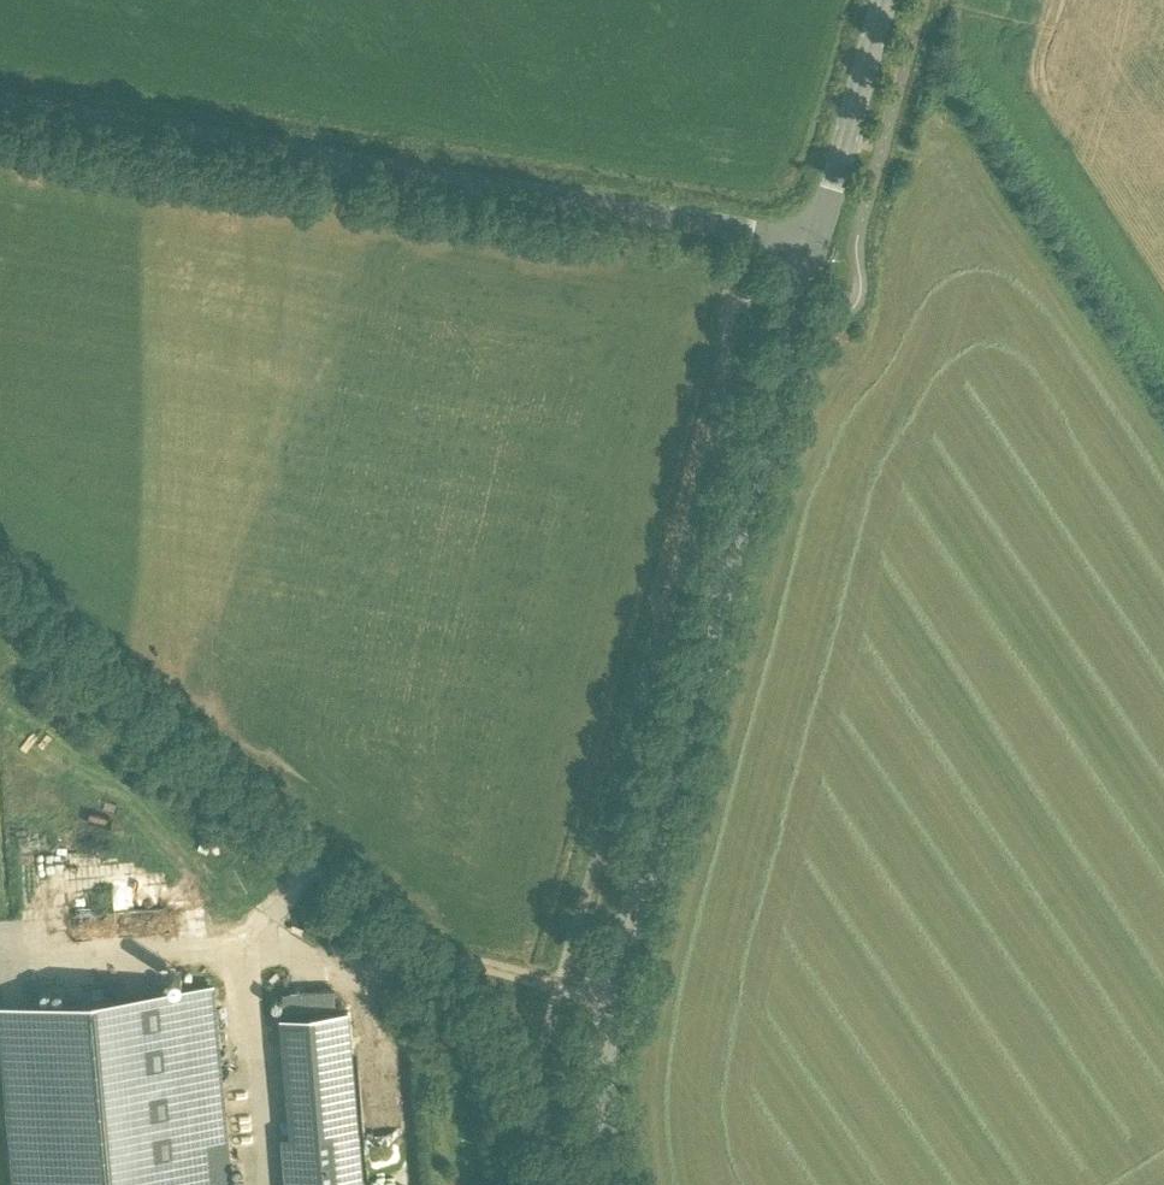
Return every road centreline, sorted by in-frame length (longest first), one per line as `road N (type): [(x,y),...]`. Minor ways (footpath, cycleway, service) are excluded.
road 1 (tertiary): [(601,1184),(592,1100),(607,982),(818,249)]
road 2 (tertiary): [(0,109),(818,249)]
road 3 (tertiary): [(818,249),(882,0)]

